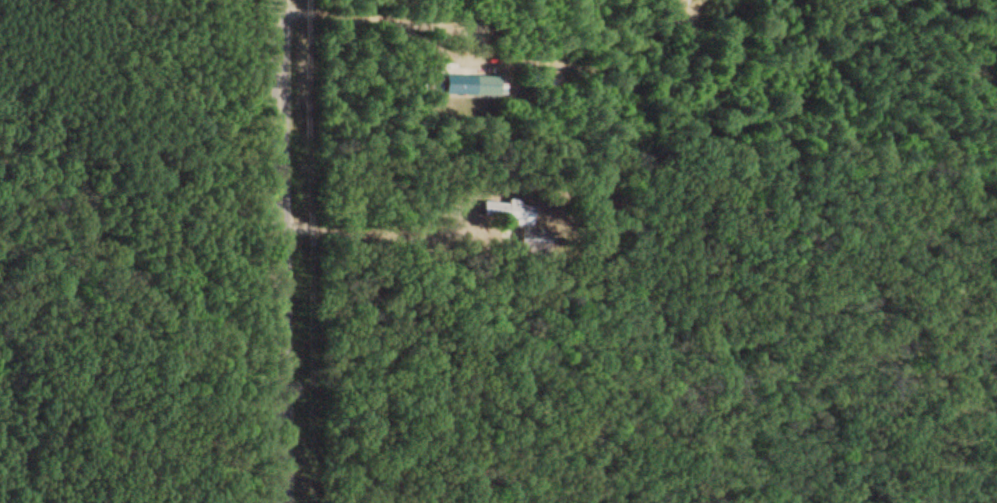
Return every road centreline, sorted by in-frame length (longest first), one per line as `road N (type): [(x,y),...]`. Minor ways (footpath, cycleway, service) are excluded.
road 1 (tertiary): [(280,502),(279,0)]

